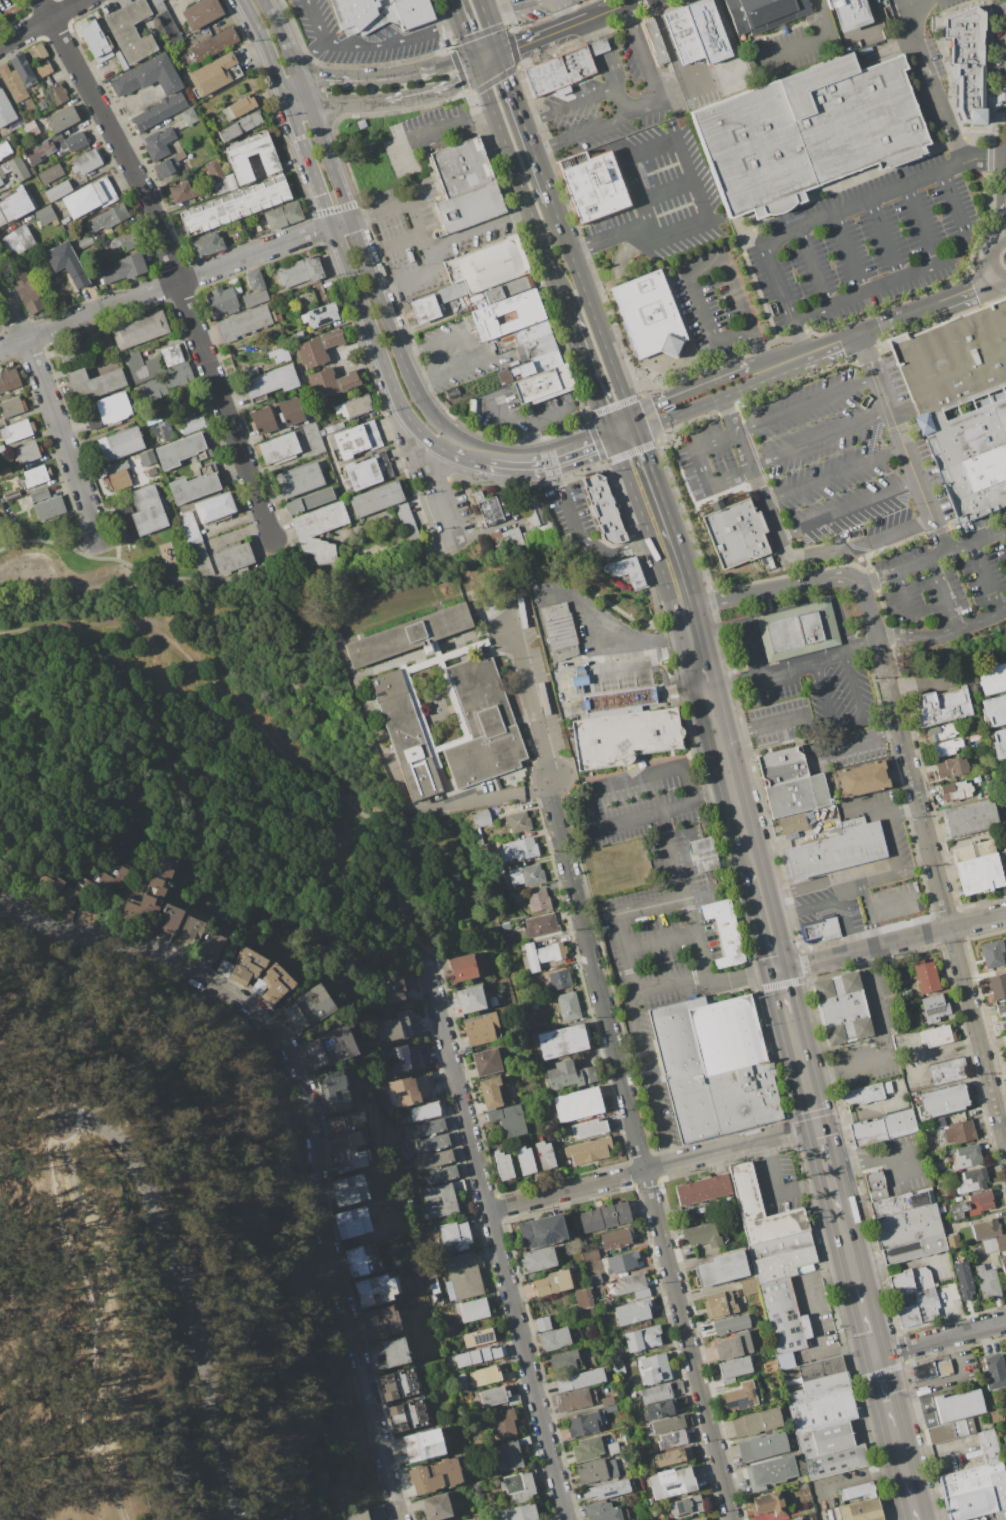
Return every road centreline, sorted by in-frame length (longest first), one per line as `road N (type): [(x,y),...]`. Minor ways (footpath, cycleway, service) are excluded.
road 1 (residential): [(15,904),(44,922),(181,962),(282,1038),(305,1086),(324,1219),(400,1519)]
road 2 (residential): [(39,0),(151,211),(272,540)]
road 3 (residential): [(427,967),(568,1519)]
road 4 (secondary): [(455,444),(412,385),(262,0)]
road 5 (residential): [(60,1121),(112,1135),(139,1167),(187,1284),(235,1519)]
road 6 (track): [(60,1121),(74,1188),(103,1255),(113,1357),(111,1475),(126,1519)]
road 7 (residential): [(552,775),(643,1171)]
road 8 (residential): [(734,1519),(643,1171)]
road 9 (residential): [(0,349),(332,224)]
road 10 (residential): [(877,642),(949,927)]
road 11 (primary): [(918,1519),(846,1237)]
road 12 (residential): [(488,1212),(764,1140)]
road 13 (secondary): [(332,224),(393,391),(432,442),(455,444)]
road 14 (secondary): [(242,0),(332,224)]
road 15 (primary): [(636,425),(555,204)]
road 16 (residential): [(779,971),(1005,912)]
road 17 (residential): [(949,927),(1005,1153)]
road 18 (residential): [(0,294),(88,507)]
road 19 (residential): [(699,605),(848,579),(859,587),(877,642)]
road 20 (primary): [(495,110),(569,313)]
road 21 (primary): [(614,435),(670,588)]
road 22 (primary): [(555,204),(501,56)]
road 23 (residential): [(876,1355),(1005,1321)]
road 24 (primary): [(569,313),(614,435)]
road 25 (primary): [(680,543),(636,425)]

